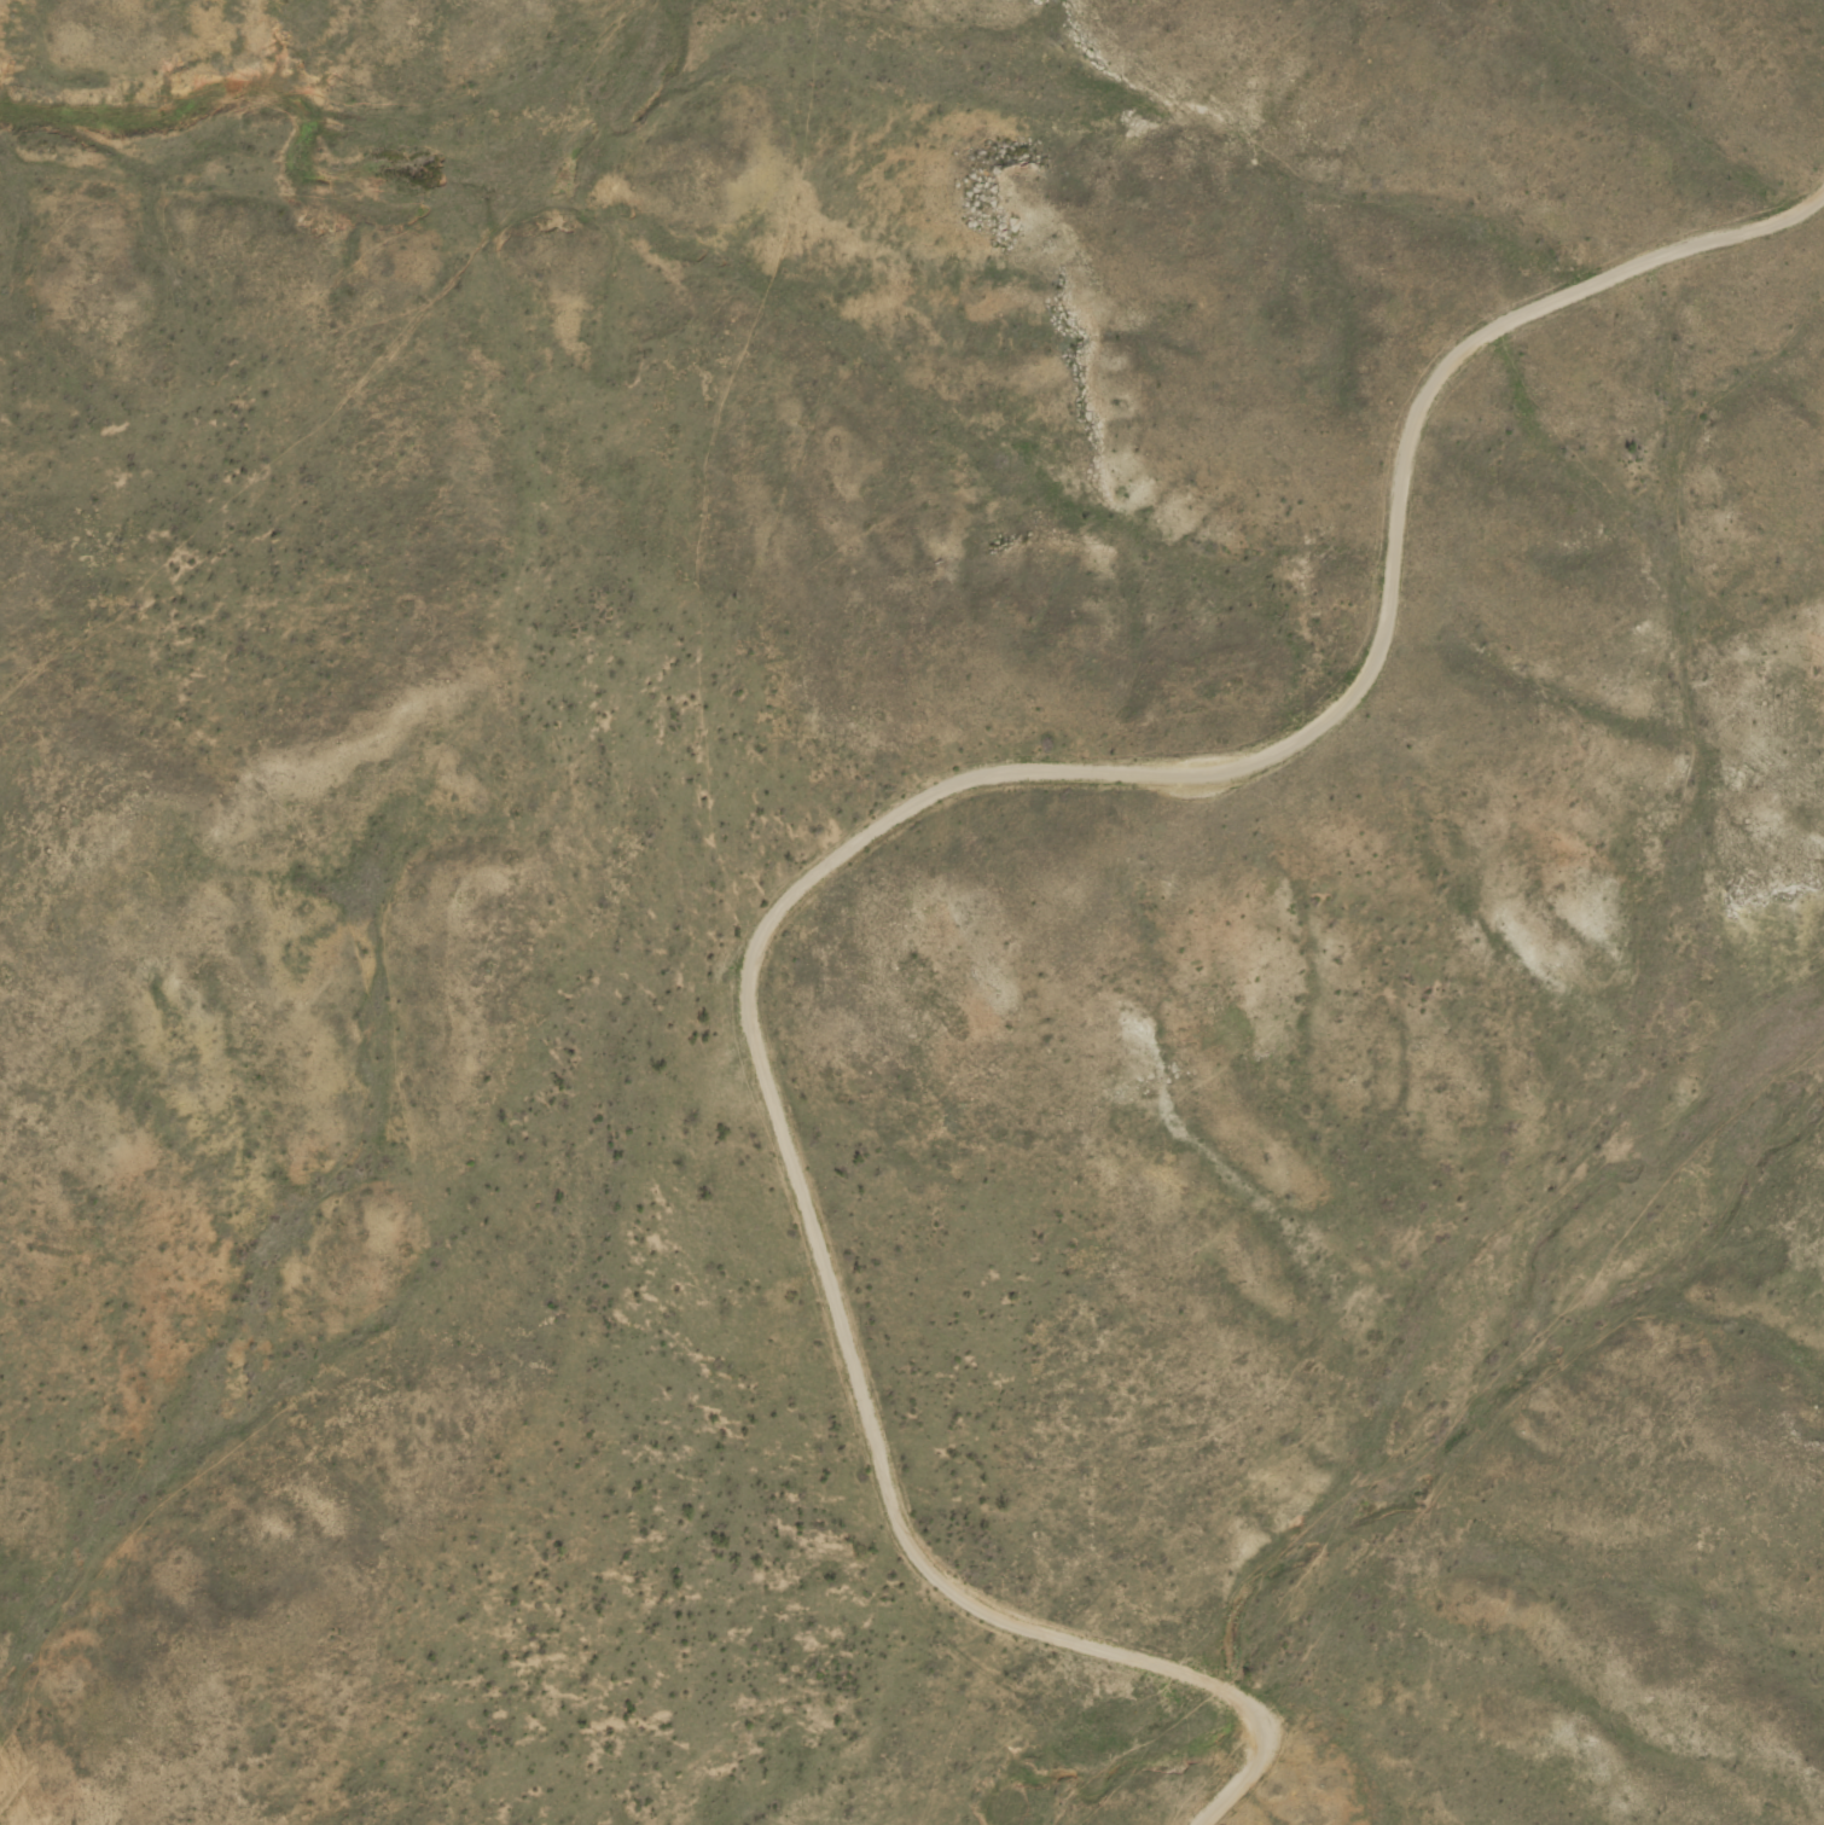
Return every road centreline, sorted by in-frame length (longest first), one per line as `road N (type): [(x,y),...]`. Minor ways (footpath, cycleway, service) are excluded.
road 1 (track): [(0,1273),(88,1289),(222,1339),(257,1441),(414,1594),(474,1673),(583,1756),(632,1742),(978,1731),(1003,1756),(1003,1824)]

